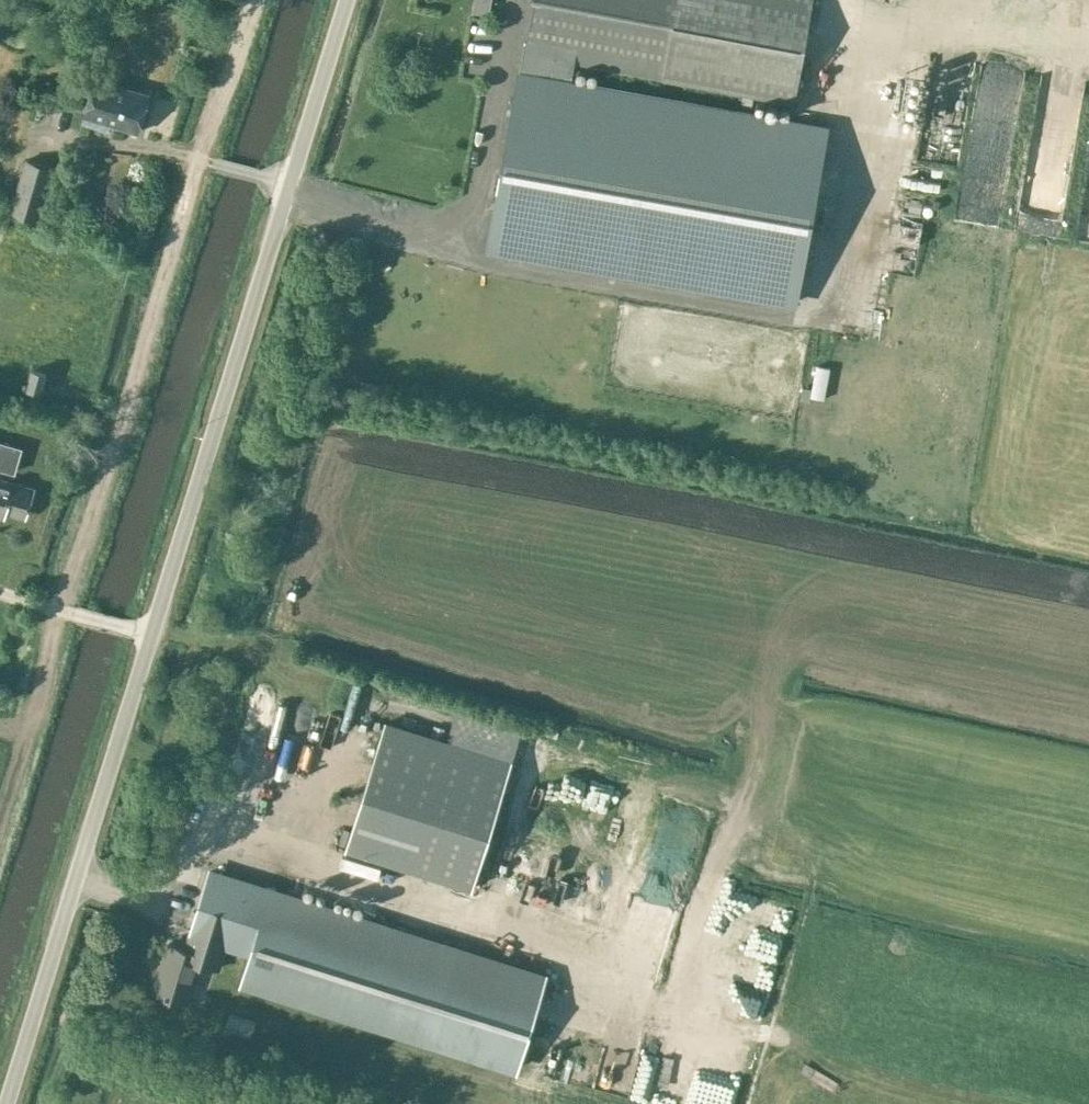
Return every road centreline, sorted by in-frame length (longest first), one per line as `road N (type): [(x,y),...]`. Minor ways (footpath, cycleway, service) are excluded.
road 1 (unclassified): [(9,1103),(347,0)]
road 2 (track): [(251,0),(0,811)]

